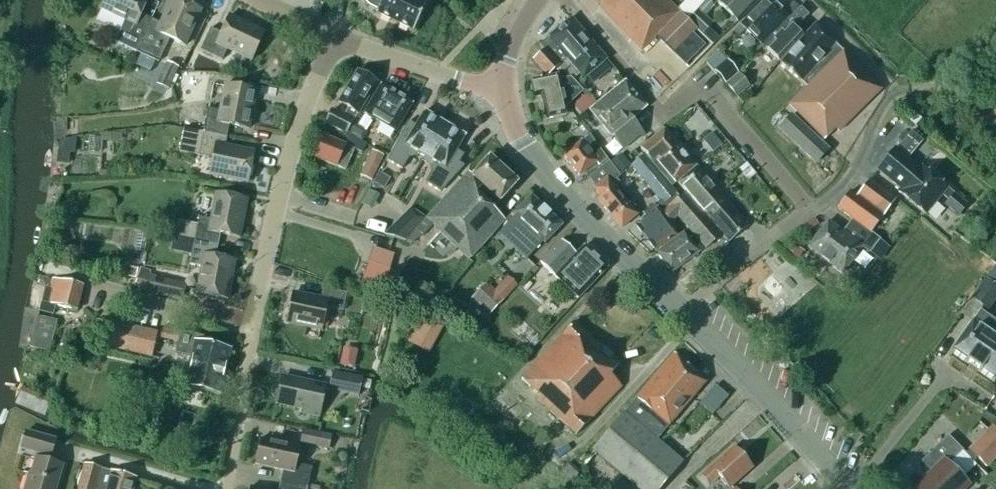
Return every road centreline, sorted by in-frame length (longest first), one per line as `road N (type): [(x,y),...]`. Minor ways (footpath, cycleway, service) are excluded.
road 1 (residential): [(808,211),(702,82),(664,116),(564,0)]
road 2 (unclassified): [(254,333),(286,163),(335,38)]
road 3 (tertiary): [(683,313),(550,179),(522,141),(503,90)]
road 4 (residential): [(808,211),(856,174),(895,92),(801,0)]
road 5 (tertiary): [(846,488),(683,313)]
road 6 (unclassified): [(503,90),(335,38)]
road 7 (residential): [(683,313),(808,211)]
road 8 (unclassified): [(226,488),(254,333)]

